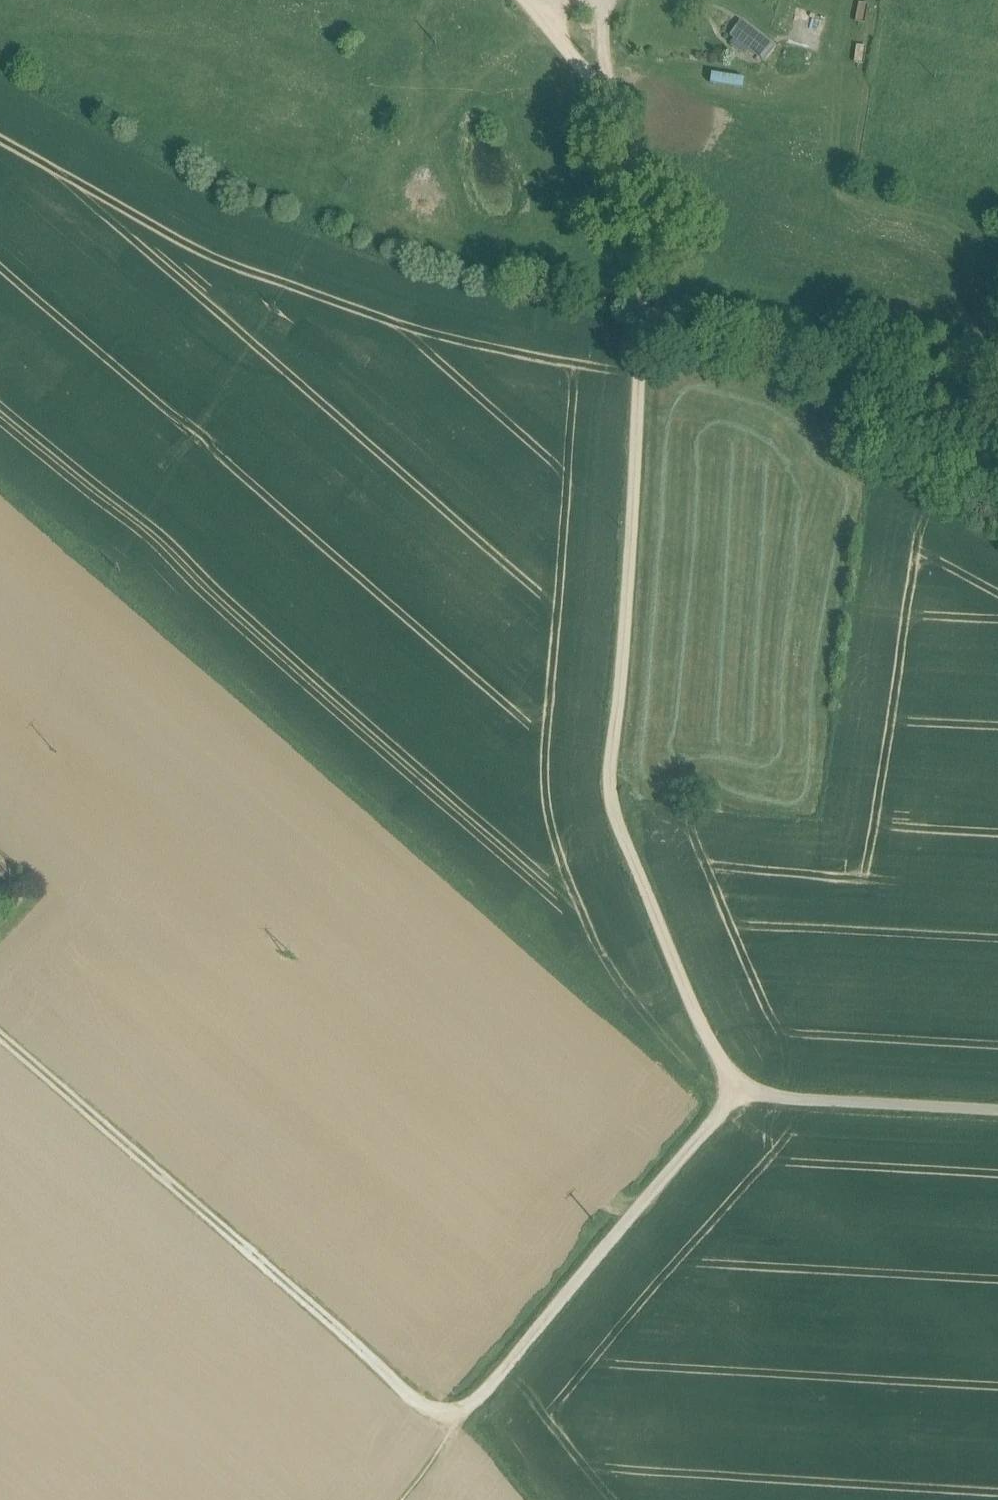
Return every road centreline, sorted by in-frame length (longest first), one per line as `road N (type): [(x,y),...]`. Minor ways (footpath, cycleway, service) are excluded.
road 1 (track): [(0,1034),(423,1400),(467,1427),(738,1091),(616,803),(642,399),(643,282),(624,146),(580,64),(525,0)]
road 2 (unclassified): [(738,1091),(997,1111)]

